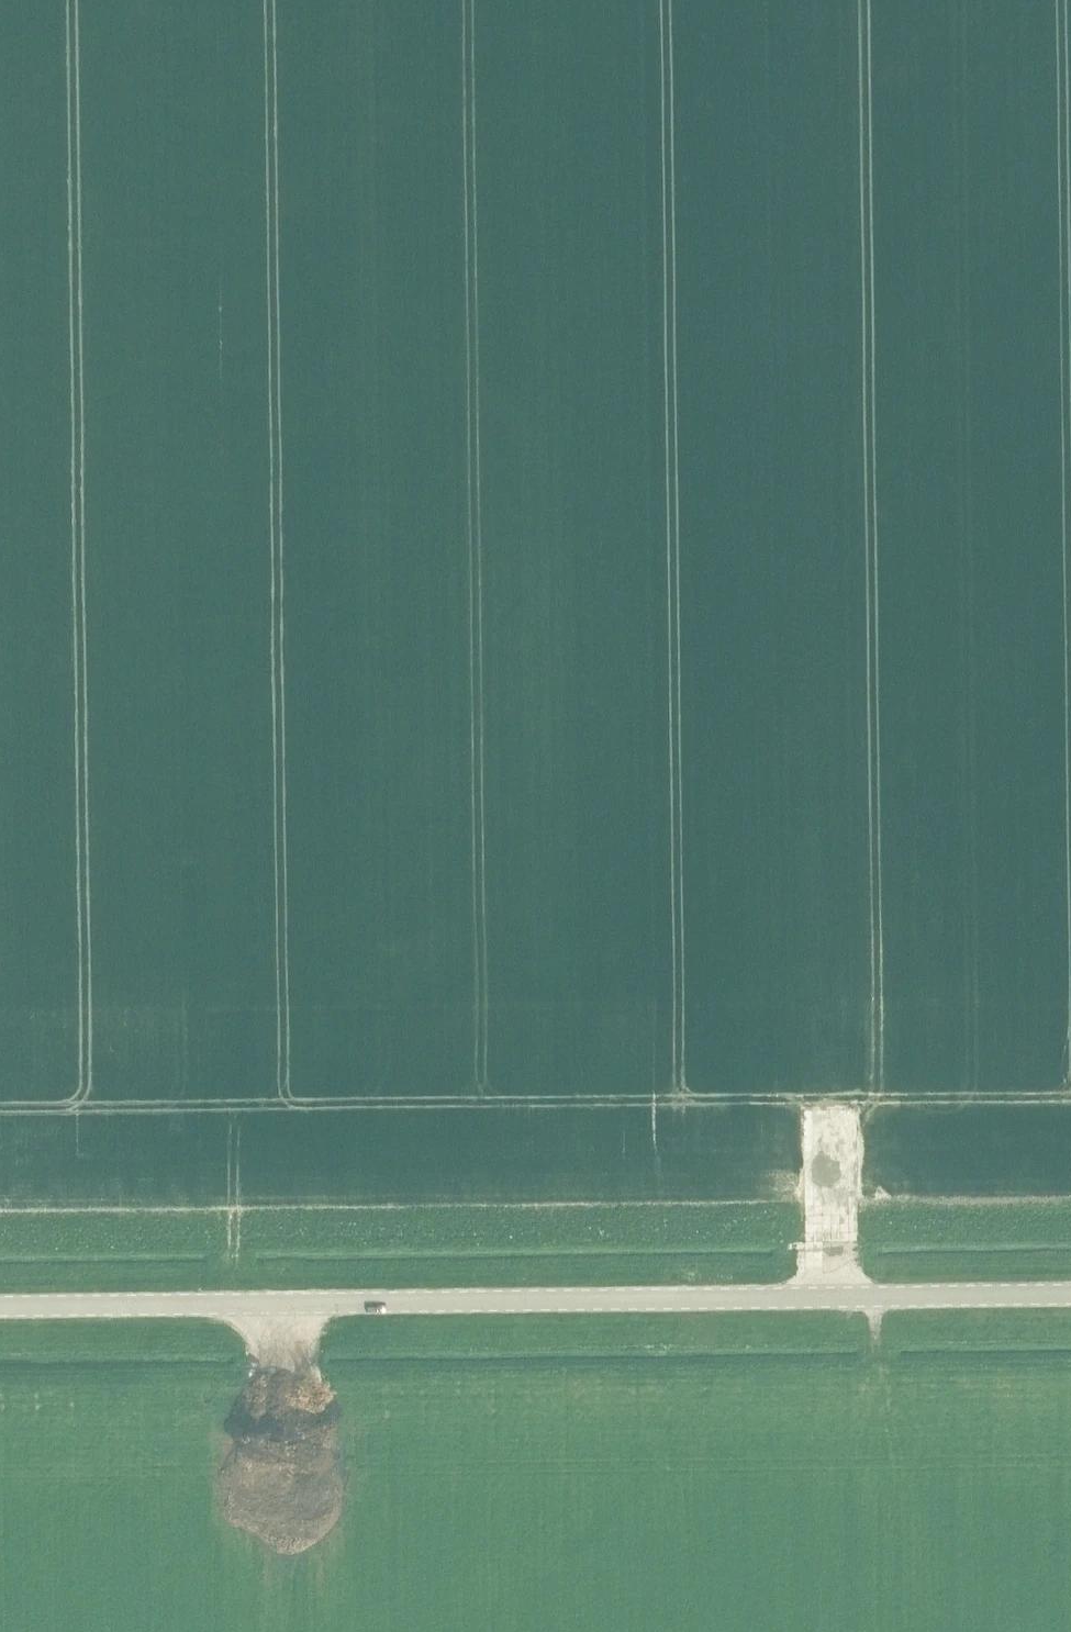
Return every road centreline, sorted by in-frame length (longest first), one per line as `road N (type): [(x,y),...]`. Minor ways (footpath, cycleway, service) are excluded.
road 1 (unclassified): [(1070,1294),(0,1306)]

